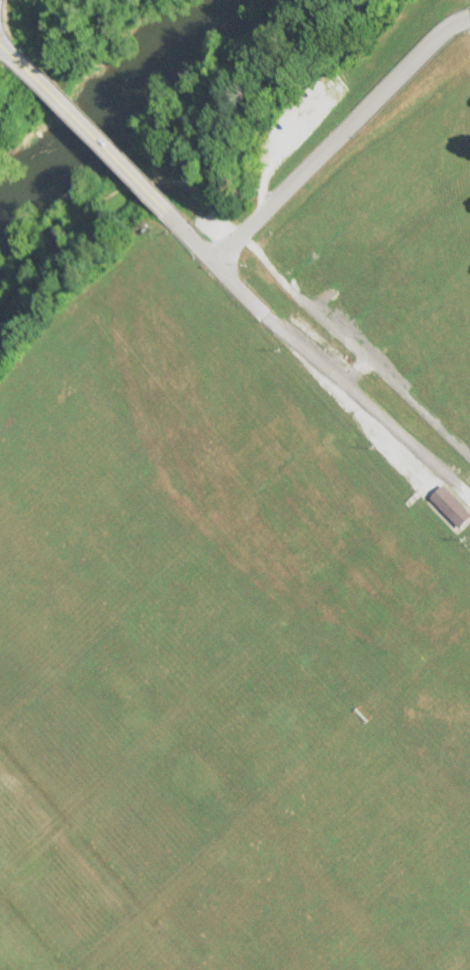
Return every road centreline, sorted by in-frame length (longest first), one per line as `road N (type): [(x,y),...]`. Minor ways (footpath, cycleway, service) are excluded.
road 1 (residential): [(469,18),(442,33),(209,262),(160,213)]
road 2 (residential): [(160,213),(9,58)]
road 3 (track): [(469,462),(364,360),(342,383)]
road 4 (track): [(239,233),(364,360)]

